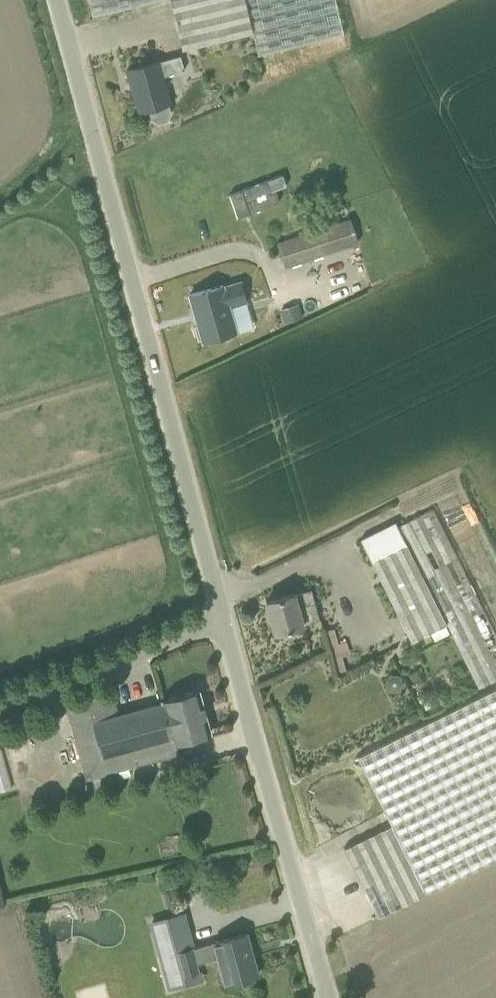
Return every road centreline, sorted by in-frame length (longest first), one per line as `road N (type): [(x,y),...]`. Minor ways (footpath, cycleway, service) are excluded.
road 1 (unclassified): [(326,997),(58,0)]

